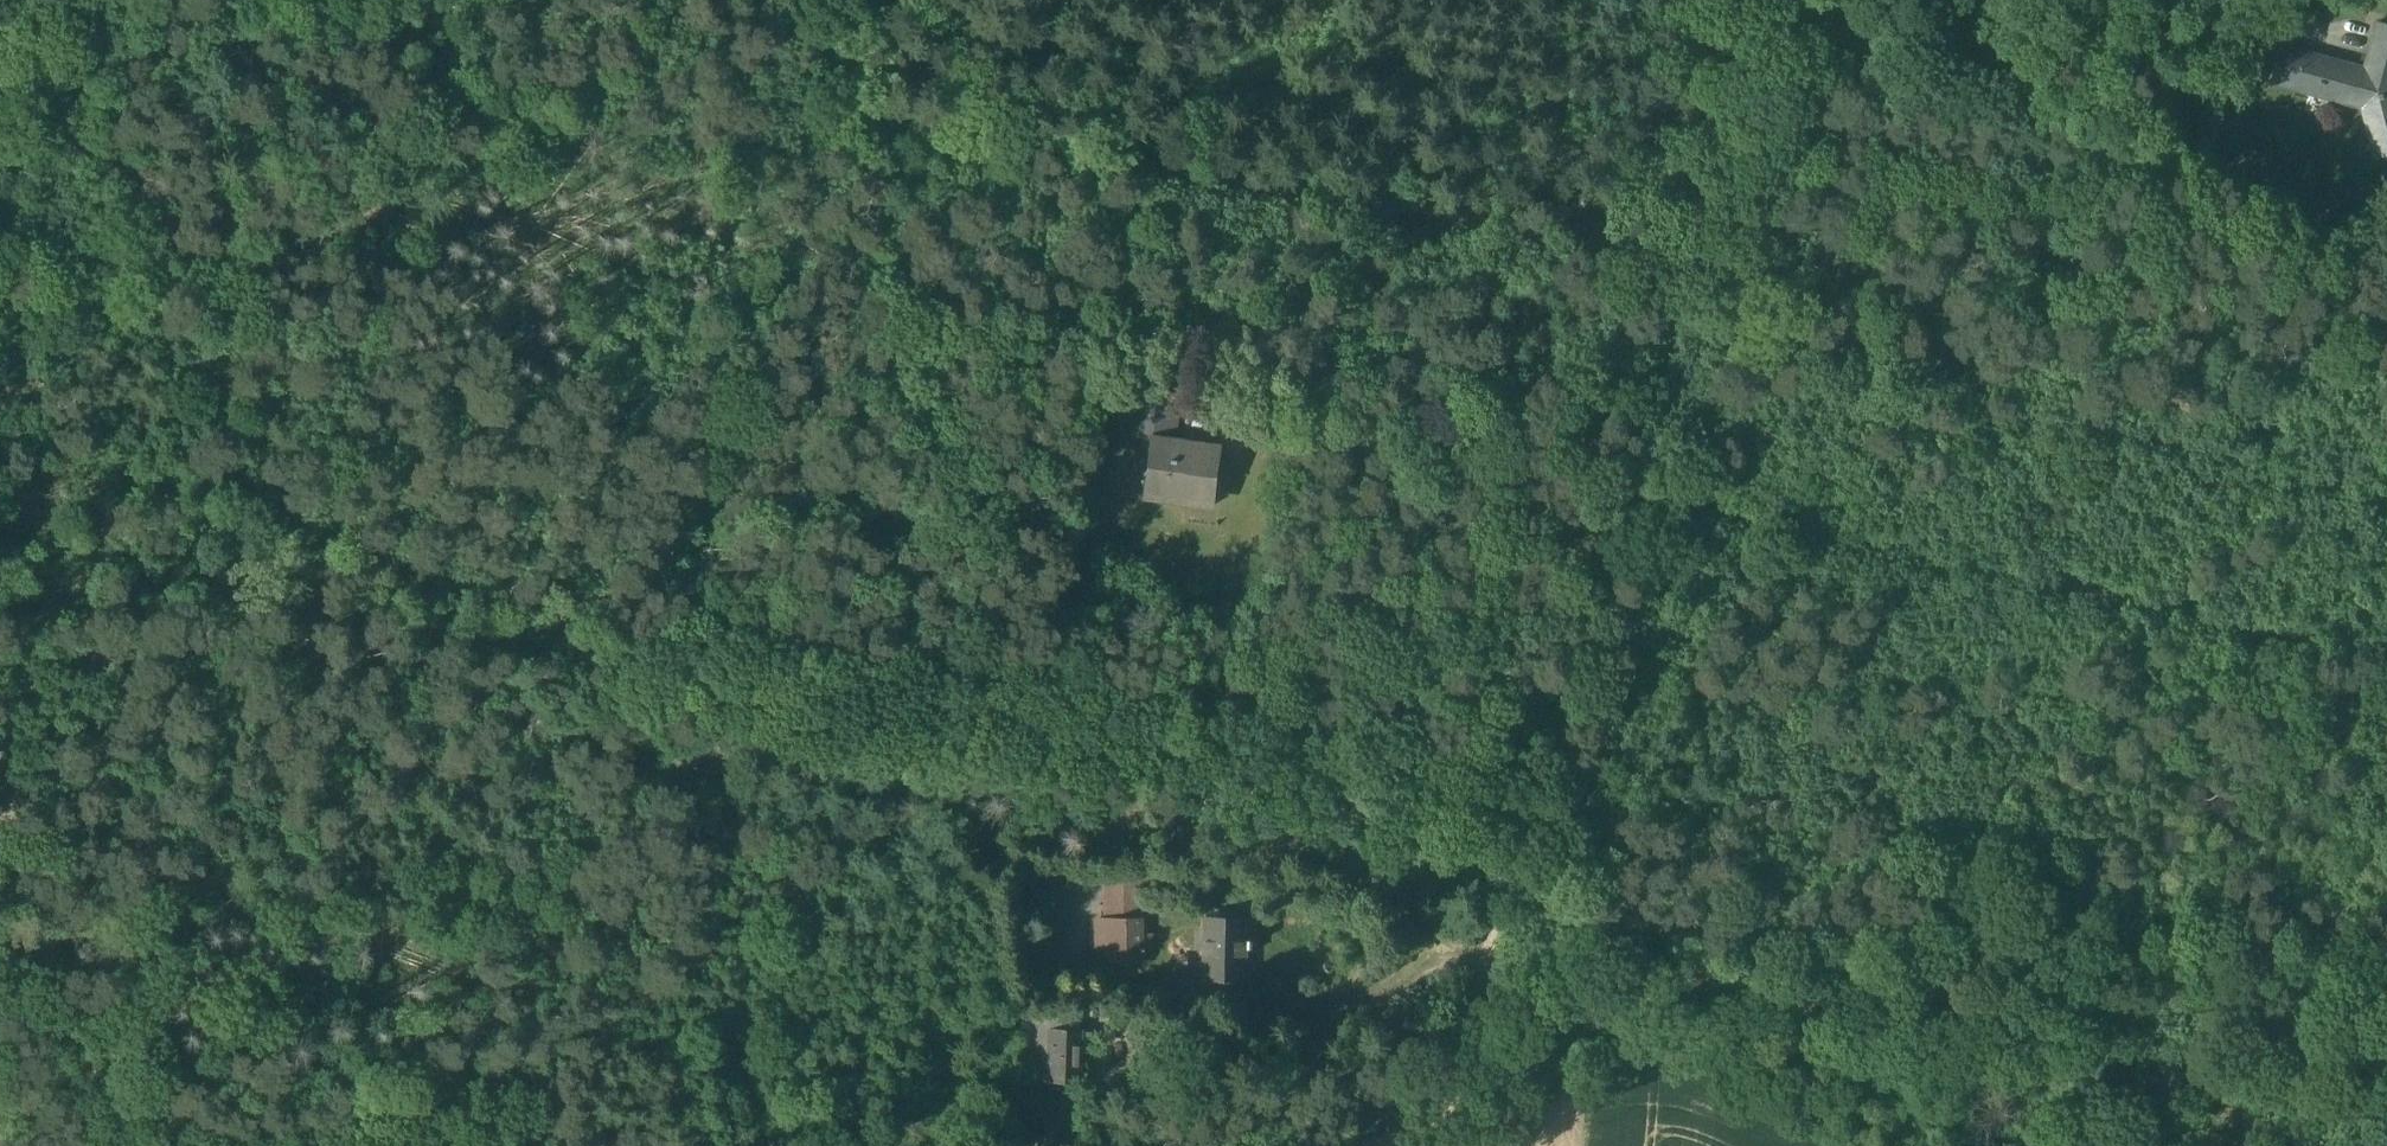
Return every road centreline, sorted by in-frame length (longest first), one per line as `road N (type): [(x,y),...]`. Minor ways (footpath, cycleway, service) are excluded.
road 1 (track): [(843,0),(838,67),(861,105),(986,138),(1700,259)]
road 2 (track): [(1630,488),(2108,590),(2386,665)]

